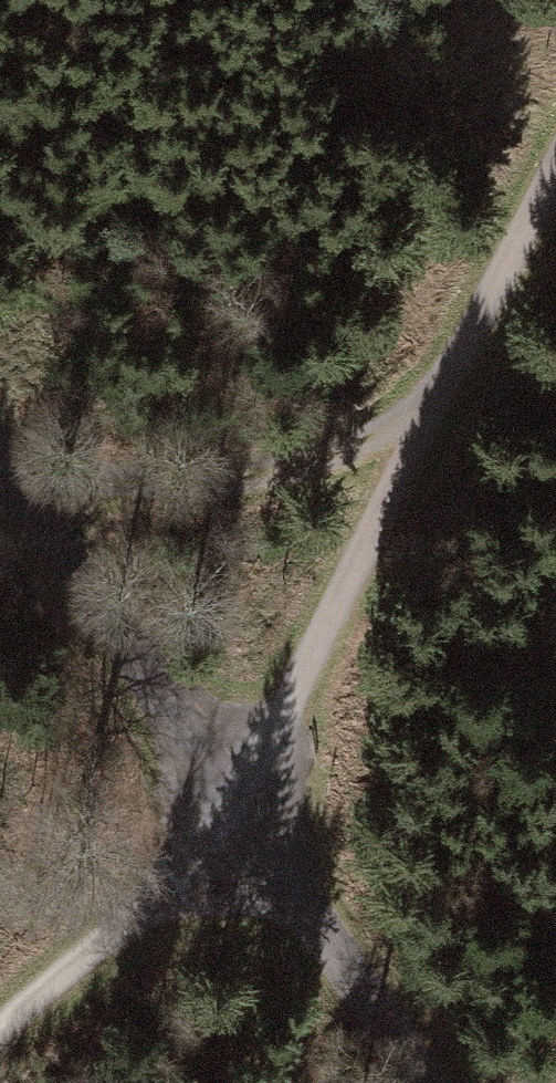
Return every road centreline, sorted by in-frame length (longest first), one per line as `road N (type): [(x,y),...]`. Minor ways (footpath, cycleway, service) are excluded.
road 1 (track): [(555,157),(238,797),(0,1031)]
road 2 (unclassified): [(421,1082),(238,797),(0,459)]
road 3 (track): [(0,456),(166,495),(418,429)]

